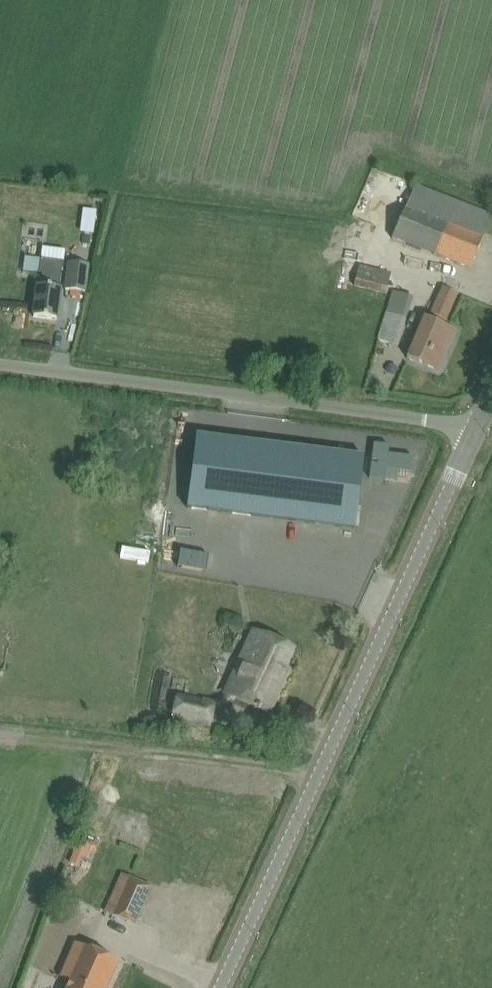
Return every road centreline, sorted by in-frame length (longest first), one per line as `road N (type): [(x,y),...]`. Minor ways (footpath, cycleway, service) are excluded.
road 1 (tertiary): [(222,987),(477,429)]
road 2 (unclassified): [(477,429),(0,367)]

